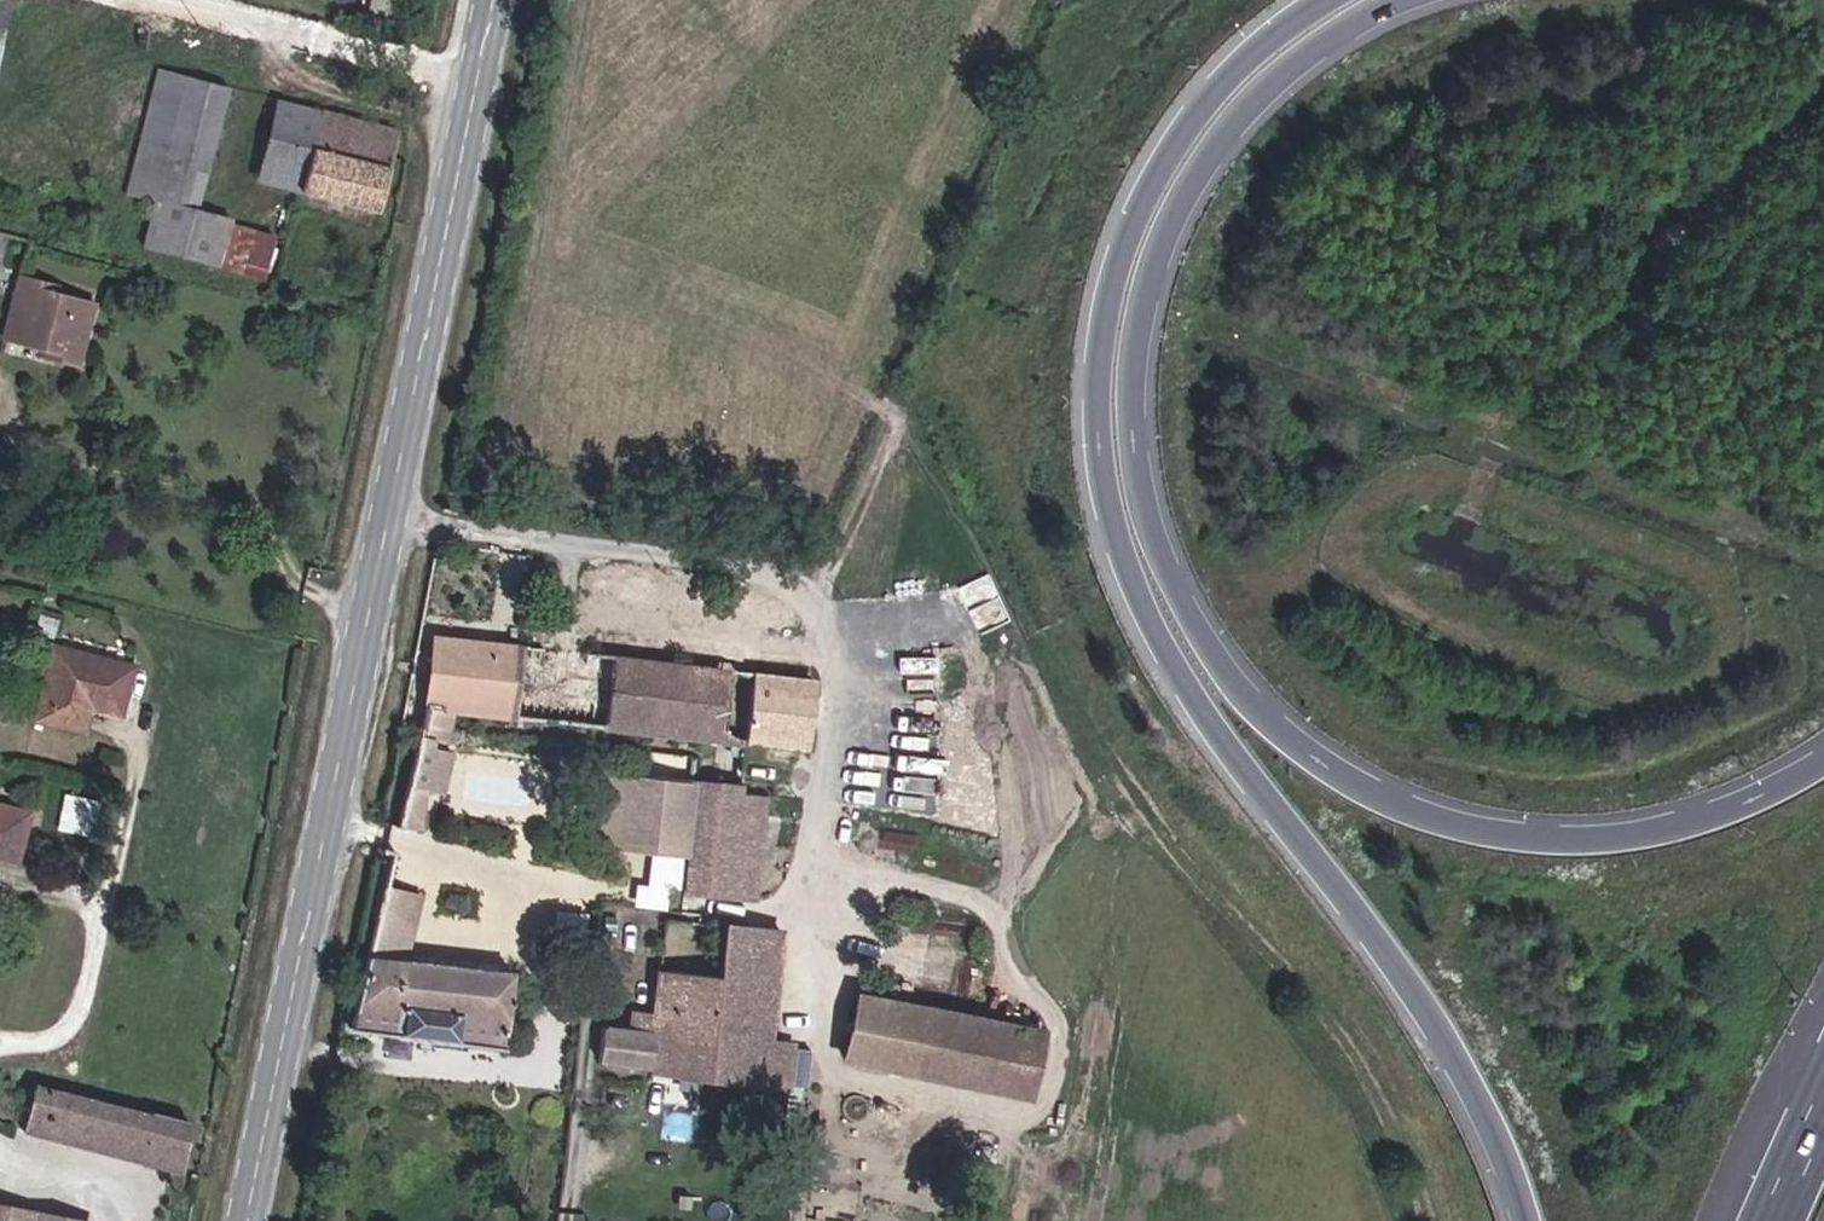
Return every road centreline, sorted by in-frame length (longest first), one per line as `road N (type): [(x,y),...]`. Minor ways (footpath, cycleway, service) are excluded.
road 1 (motorway): [(1823,754),(1748,808),(1604,838),(1461,824),(1330,757),(1230,678),(1162,547),(1132,404),(1170,234),(1273,87),(1342,32),(1403,0)]
road 2 (motorway): [(1335,0),(1291,24),(1209,92),(1144,188),(1101,308),(1095,438),(1134,590),(1215,731),(1353,907),(1460,1071),(1522,1220)]
road 3 (secondary): [(245,1220),(491,0)]
road 4 (motorway): [(1823,1108),(1772,1220)]

